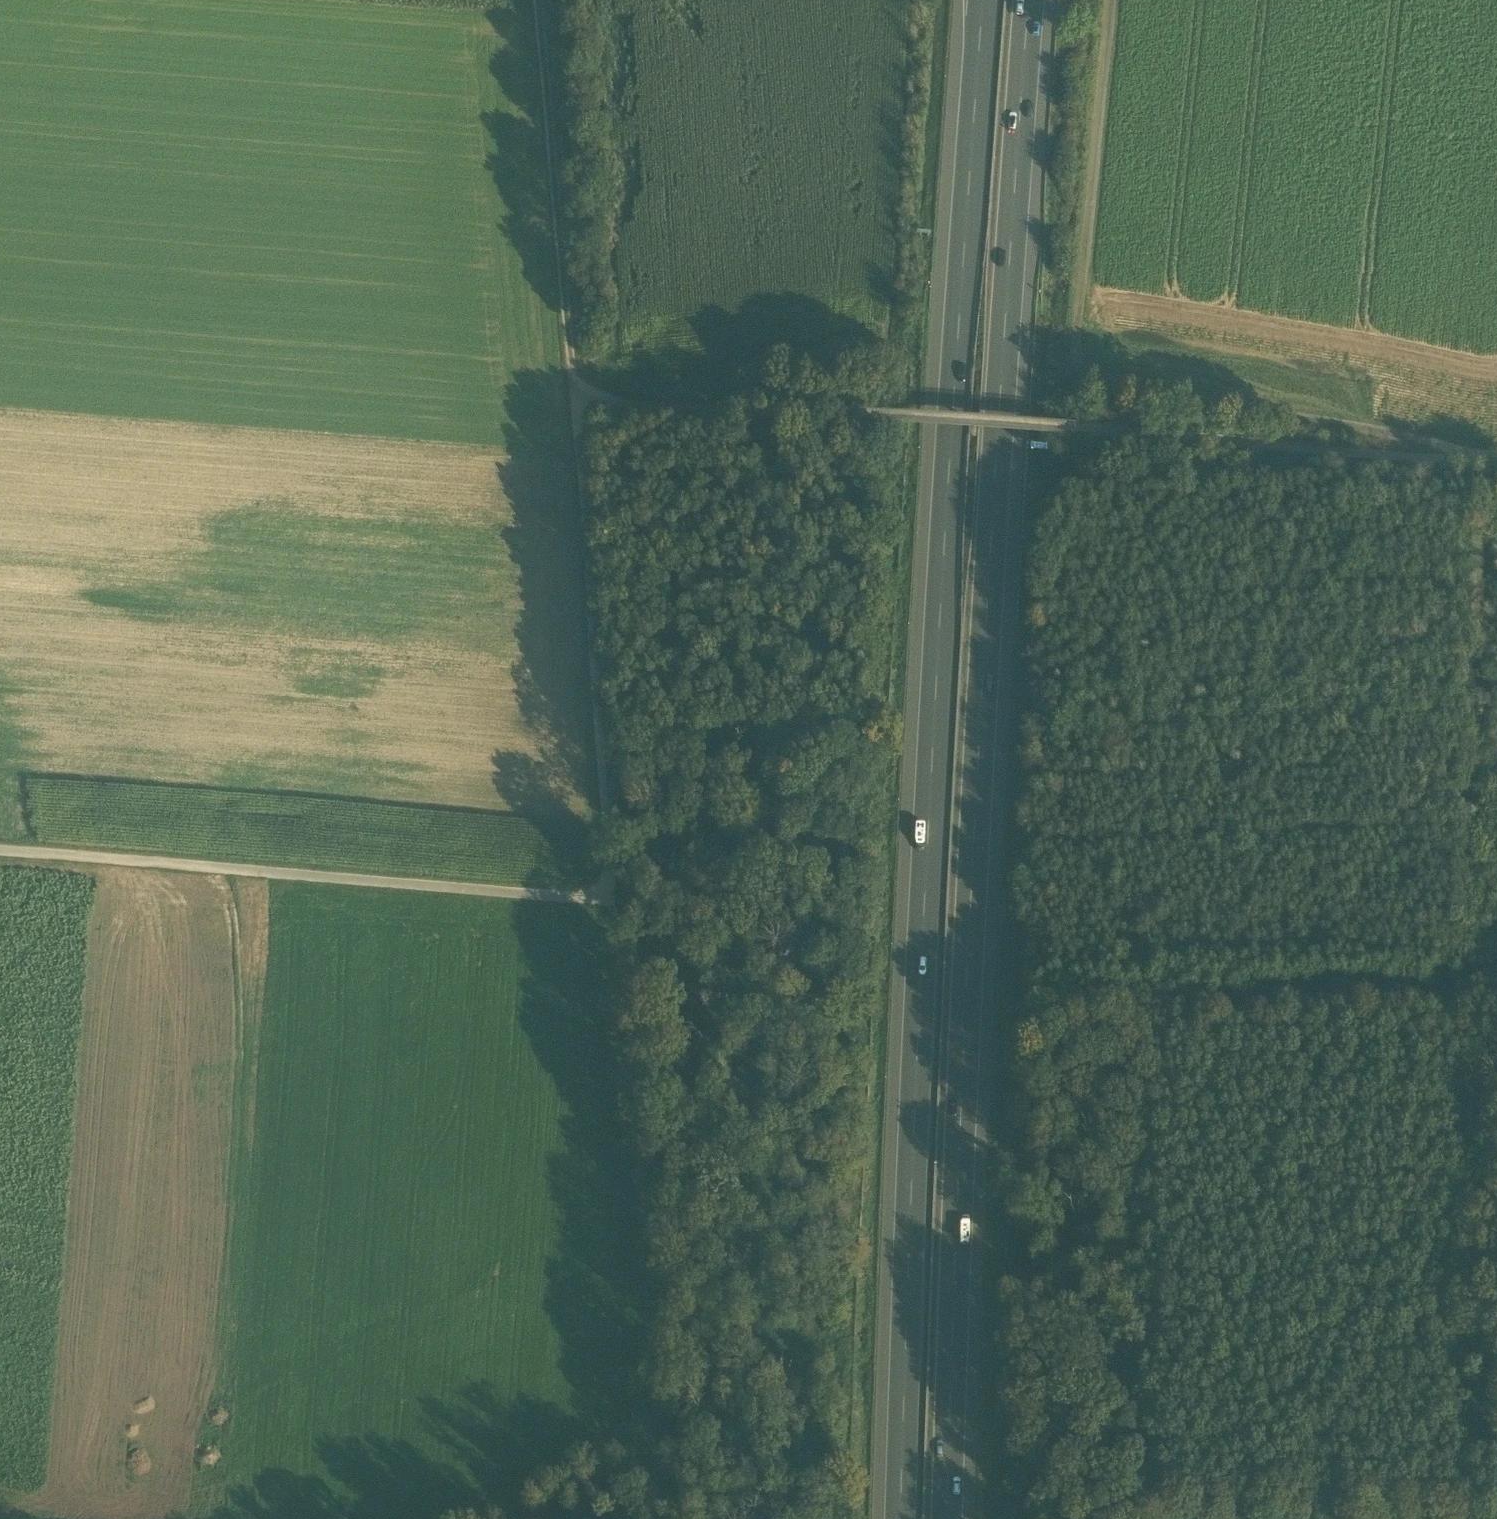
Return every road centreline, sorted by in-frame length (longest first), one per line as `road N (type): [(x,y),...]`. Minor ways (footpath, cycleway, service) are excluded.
road 1 (motorway): [(985,0),(932,659),(895,1518)]
road 2 (motorway): [(940,1518),(979,662),(1025,0)]
road 3 (track): [(572,366),(592,551),(588,642),(616,901),(0,851)]
road 4 (track): [(1468,458),(1444,444),(1106,385),(1077,356),(1113,0)]
road 5 (track): [(572,366),(537,0)]

